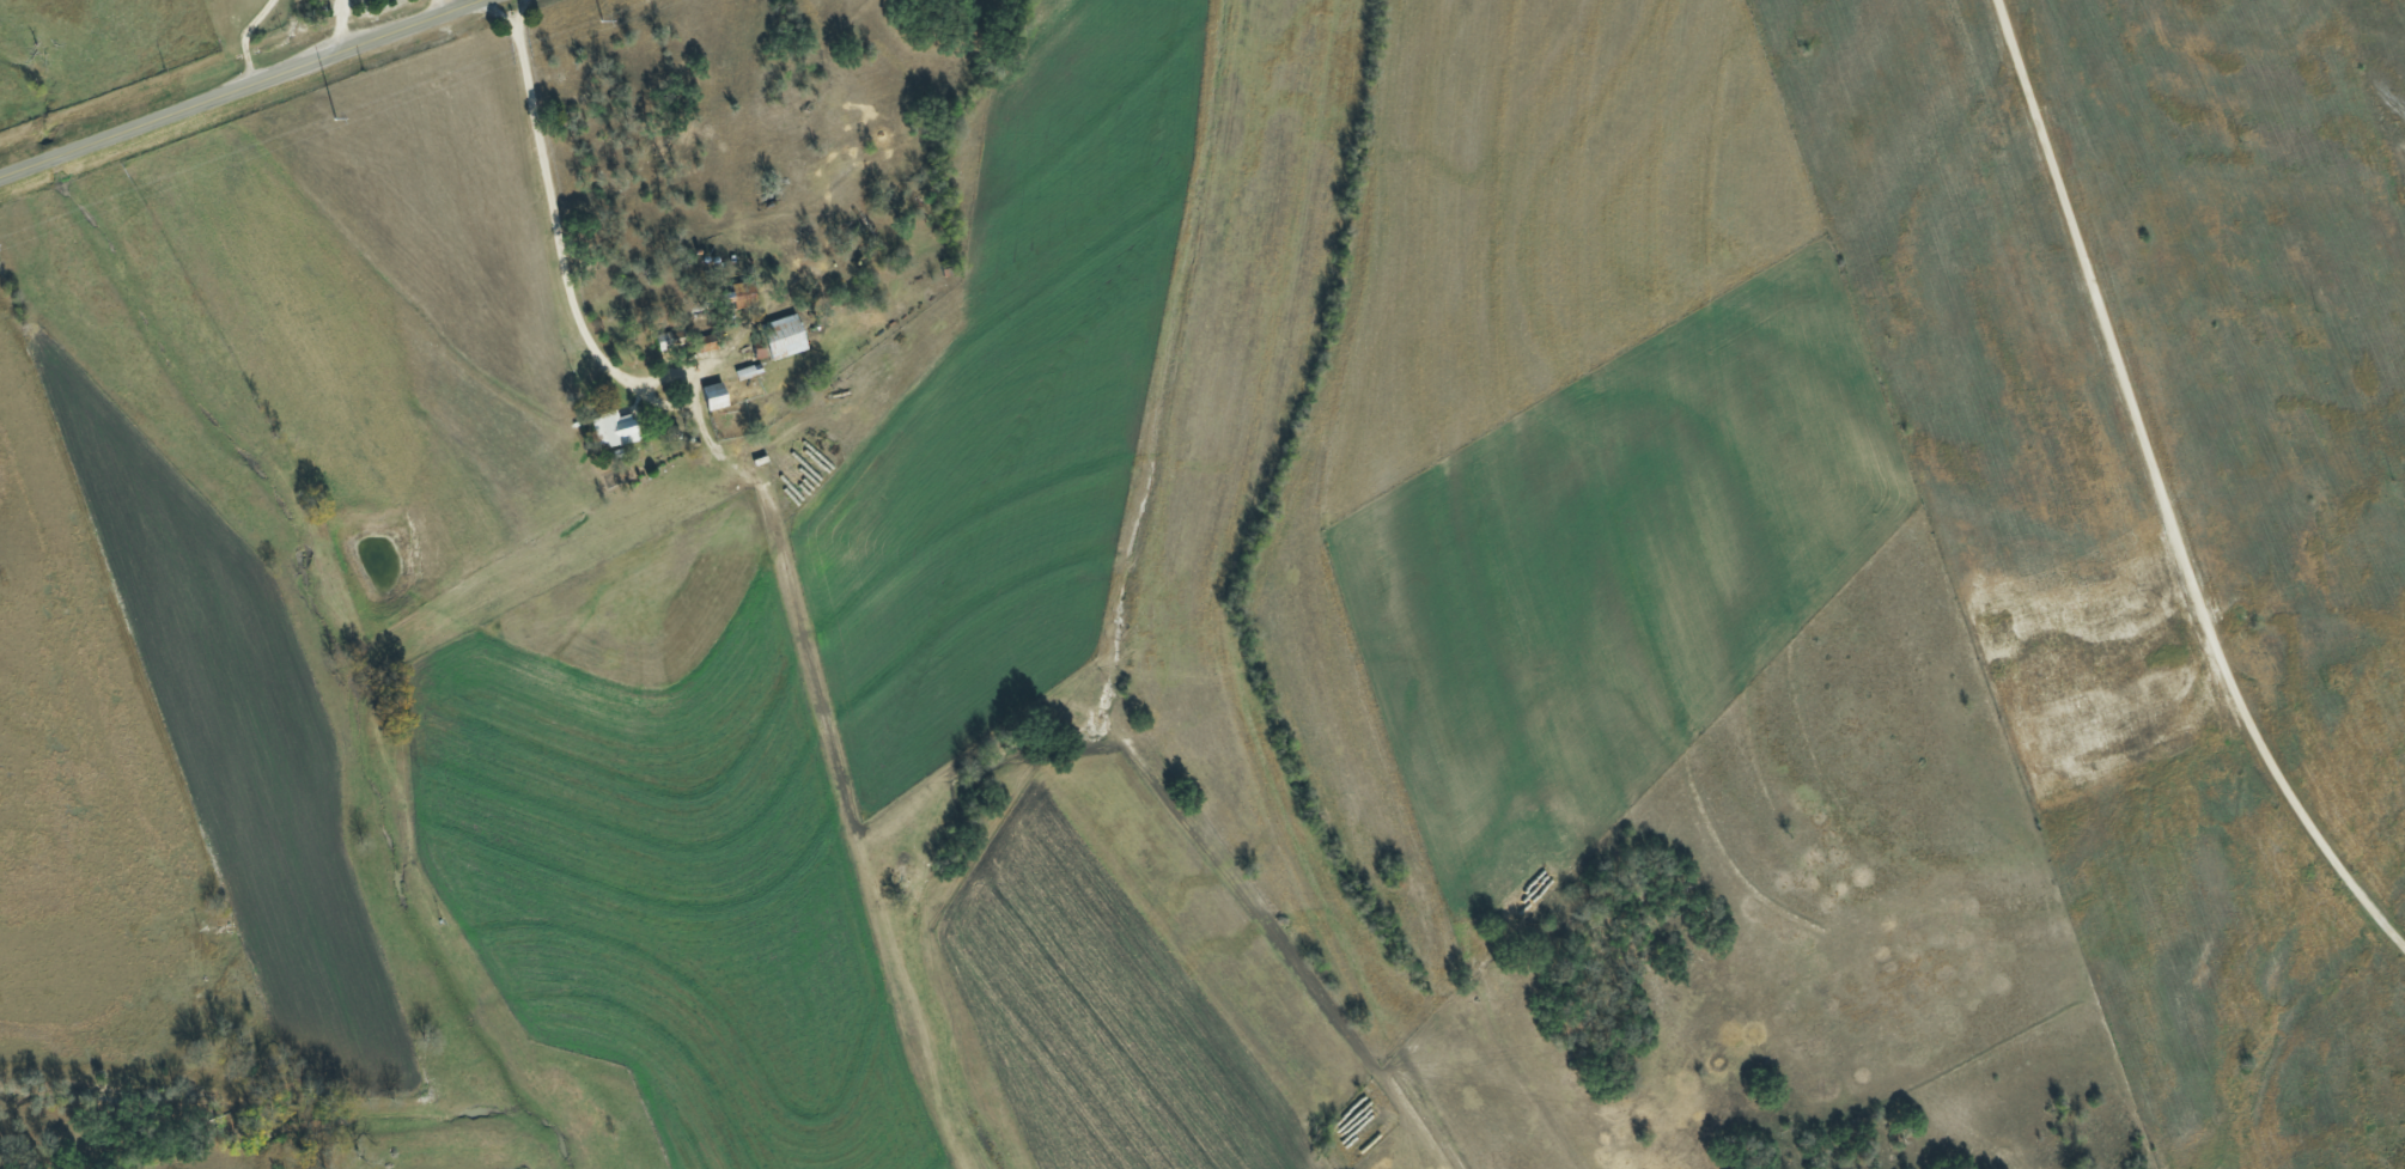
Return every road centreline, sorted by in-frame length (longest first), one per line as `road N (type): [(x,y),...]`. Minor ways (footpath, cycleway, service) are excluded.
road 1 (tertiary): [(0,179),(479,0)]

